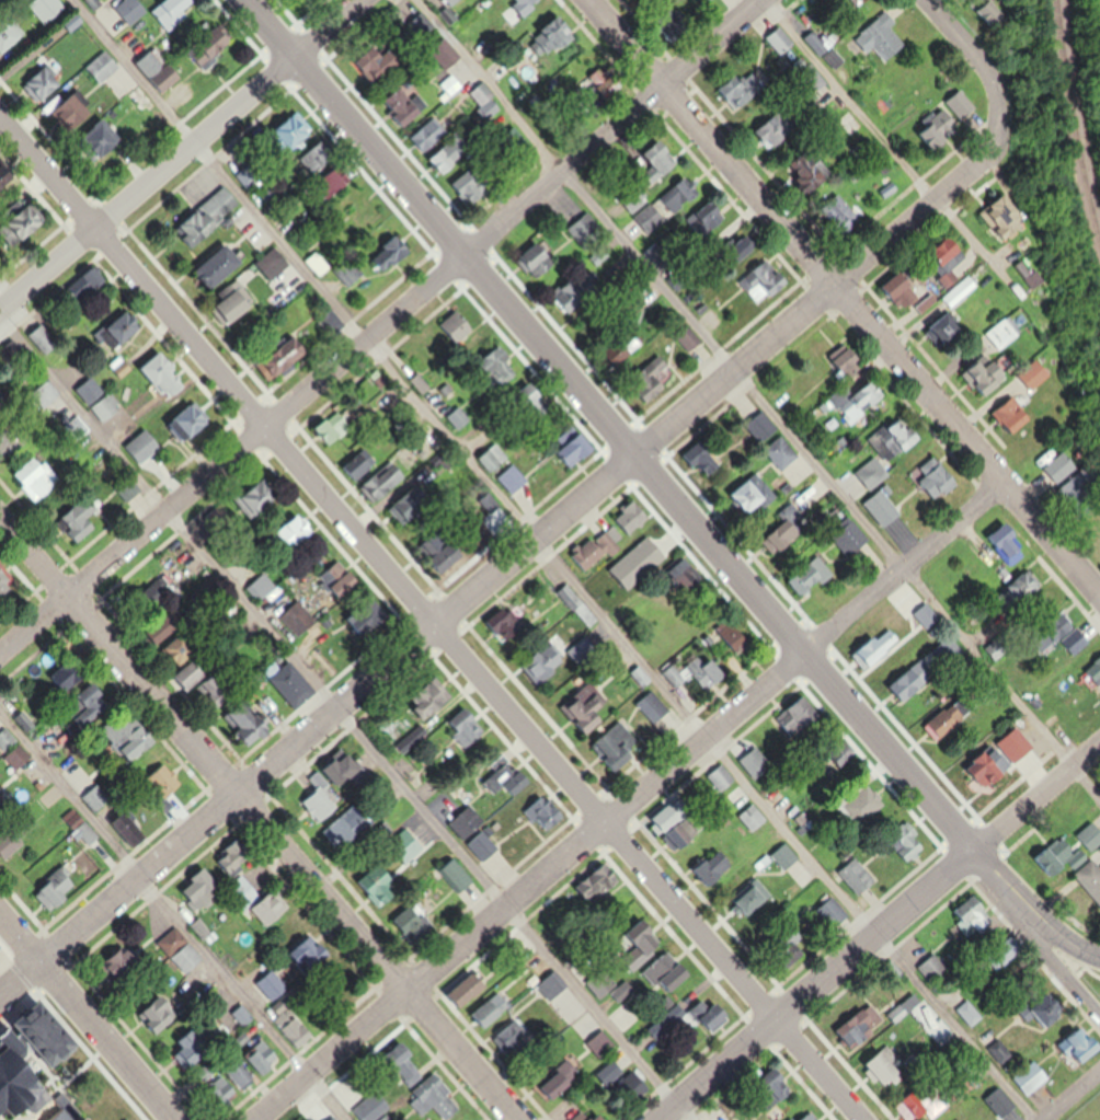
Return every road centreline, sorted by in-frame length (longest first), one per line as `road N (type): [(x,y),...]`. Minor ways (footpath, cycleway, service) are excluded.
road 1 (residential): [(0,995),(997,149),(1007,134),(1002,89)]
road 2 (residential): [(0,659),(763,0)]
road 3 (residential): [(261,1119),(1006,482)]
road 4 (residential): [(268,427),(865,1119)]
road 5 (residential): [(466,257),(976,851)]
road 6 (residential): [(70,599),(517,1119)]
road 7 (residential): [(661,88),(1099,592)]
road 8 (residential): [(659,1119),(1099,744)]
road 9 (residential): [(0,314),(366,0)]
road 10 (residential): [(268,427),(0,114)]
road 11 (residential): [(466,257),(244,0)]
road 12 (residential): [(0,914),(174,1119)]
road 13 (residential): [(976,851),(1058,934),(1099,957)]
road 14 (residential): [(1099,1012),(1043,948),(1023,898)]

